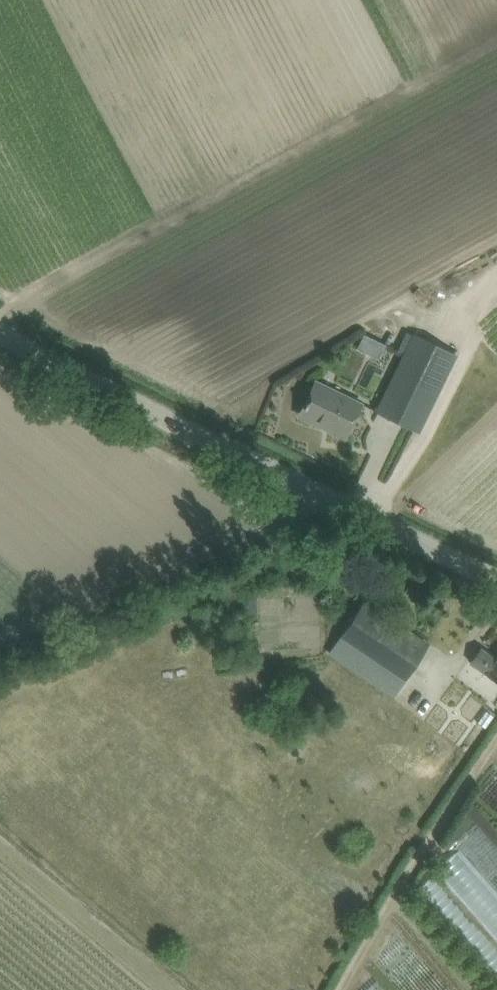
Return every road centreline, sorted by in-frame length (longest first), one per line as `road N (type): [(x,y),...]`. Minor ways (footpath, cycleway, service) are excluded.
road 1 (unclassified): [(496,578),(152,412),(0,329)]

